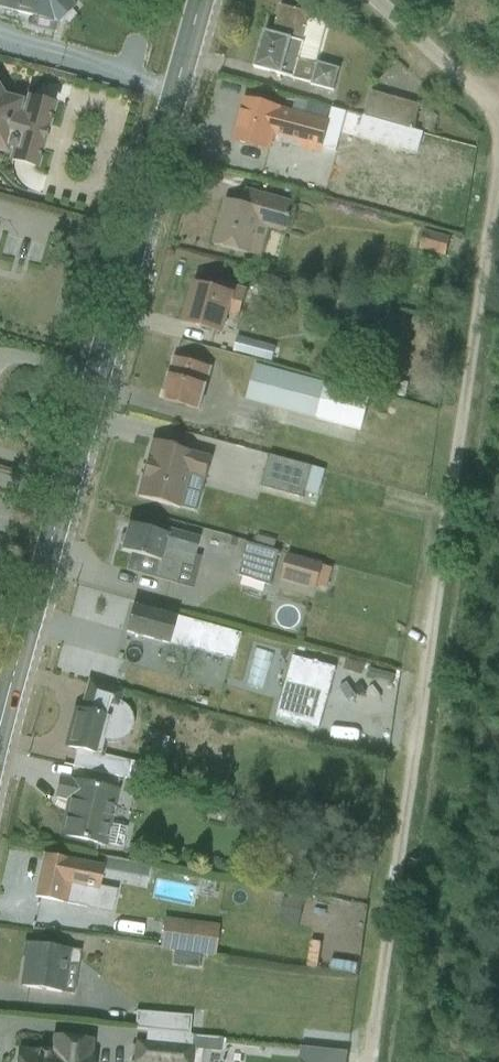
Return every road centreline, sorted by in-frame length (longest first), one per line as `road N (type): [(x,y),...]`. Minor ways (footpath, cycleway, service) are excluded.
road 1 (track): [(498,140),(371,1061)]
road 2 (primary): [(0,725),(201,0)]
road 3 (unclassified): [(375,0),(498,118)]

